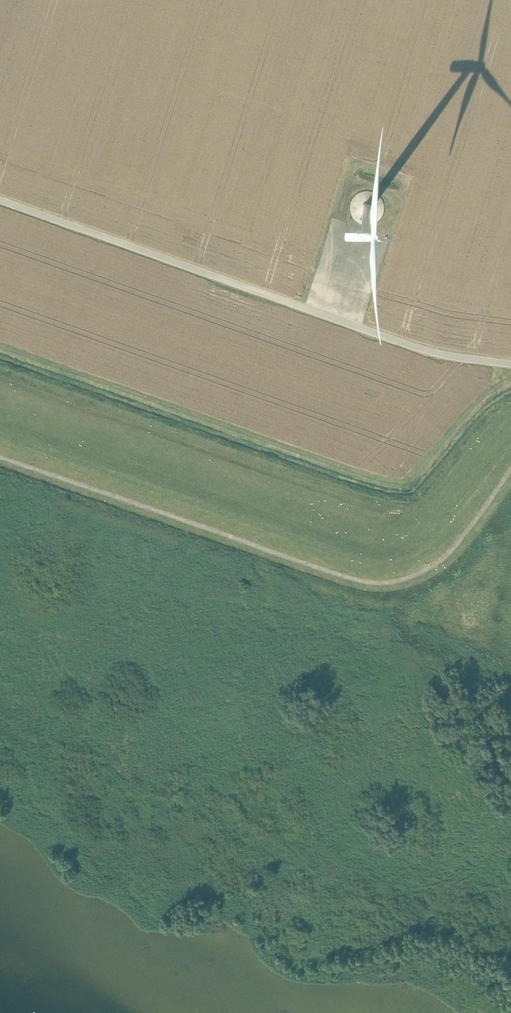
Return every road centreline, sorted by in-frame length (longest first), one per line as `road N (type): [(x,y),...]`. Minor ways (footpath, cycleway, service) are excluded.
road 1 (track): [(0,418),(73,434),(382,537),(408,529),(510,410)]
road 2 (track): [(0,346),(392,481),(410,475),(510,366)]
road 3 (track): [(510,453),(436,544),(411,561),(378,566),(0,435)]
road 4 (track): [(0,463),(376,589),(414,583),(453,559),(510,481)]
road 5 (track): [(427,506),(376,504),(0,370)]

